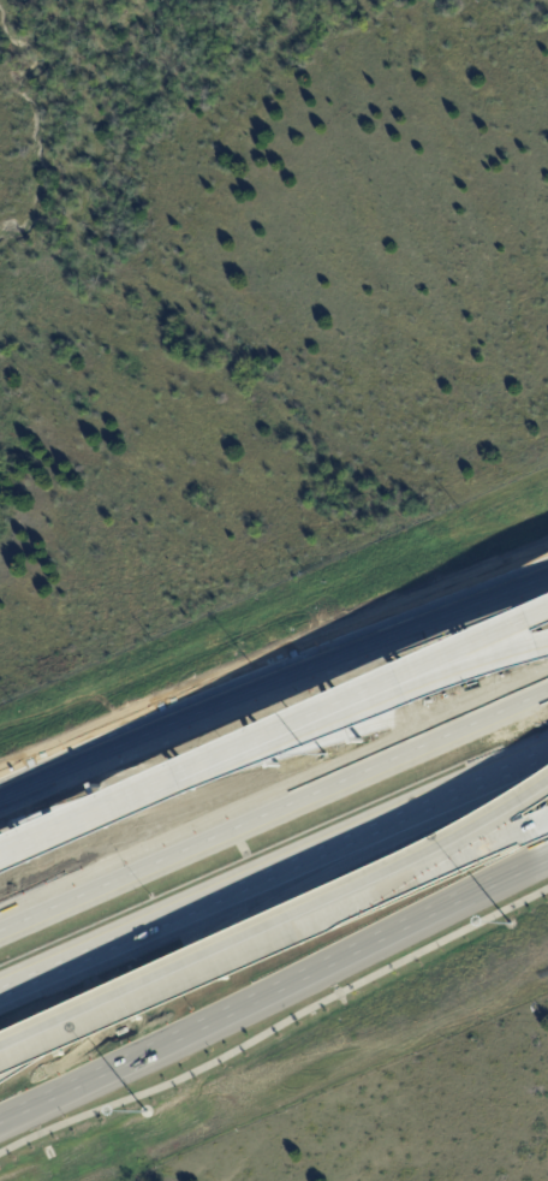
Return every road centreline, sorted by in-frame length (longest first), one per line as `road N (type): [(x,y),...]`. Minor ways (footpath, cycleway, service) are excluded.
road 1 (secondary): [(0,1117),(547,854)]
road 2 (motorway): [(547,683),(0,923)]
road 3 (secondary): [(547,574),(0,798)]
road 4 (motorway): [(547,650),(0,833)]
road 5 (motorway): [(0,1073),(484,787)]
road 6 (motorway): [(0,999),(484,787)]
road 7 (motorway): [(0,1054),(368,891)]
road 8 (motorway): [(335,712),(0,860)]
road 9 (motorway): [(547,608),(335,712)]
road 10 (motorway): [(547,642),(335,712)]
road 11 (motorway): [(368,891),(547,780)]
road 12 (motorway): [(368,891),(547,816)]

